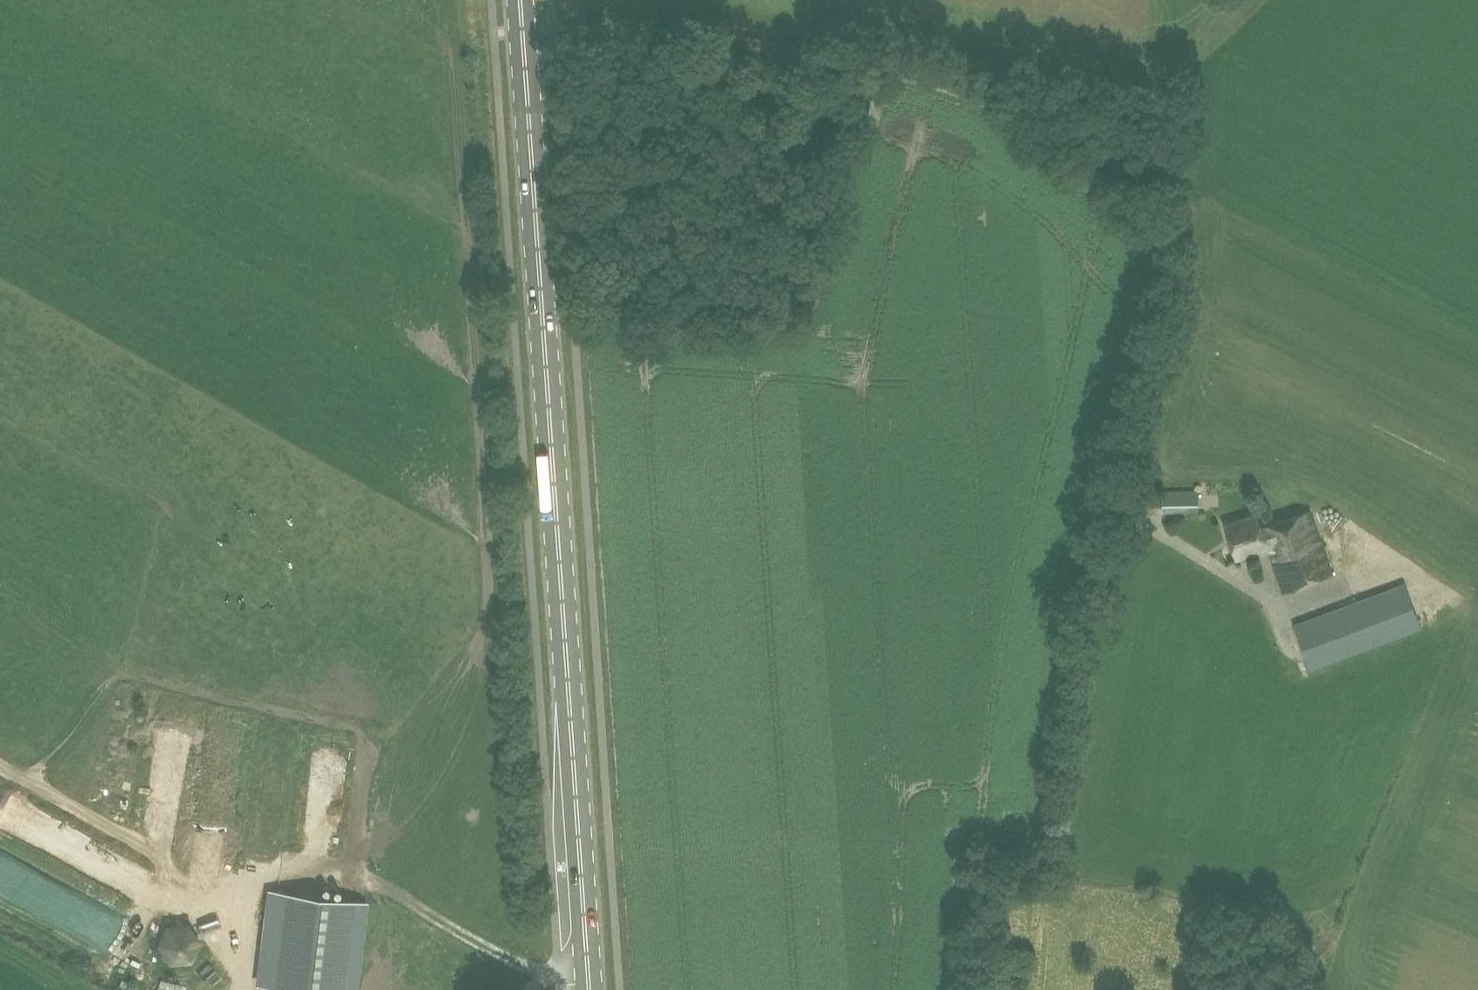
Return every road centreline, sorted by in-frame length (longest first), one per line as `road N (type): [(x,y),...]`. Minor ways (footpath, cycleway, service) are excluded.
road 1 (primary): [(590,989),(524,0)]
road 2 (track): [(0,754),(168,854),(221,926),(264,957)]

